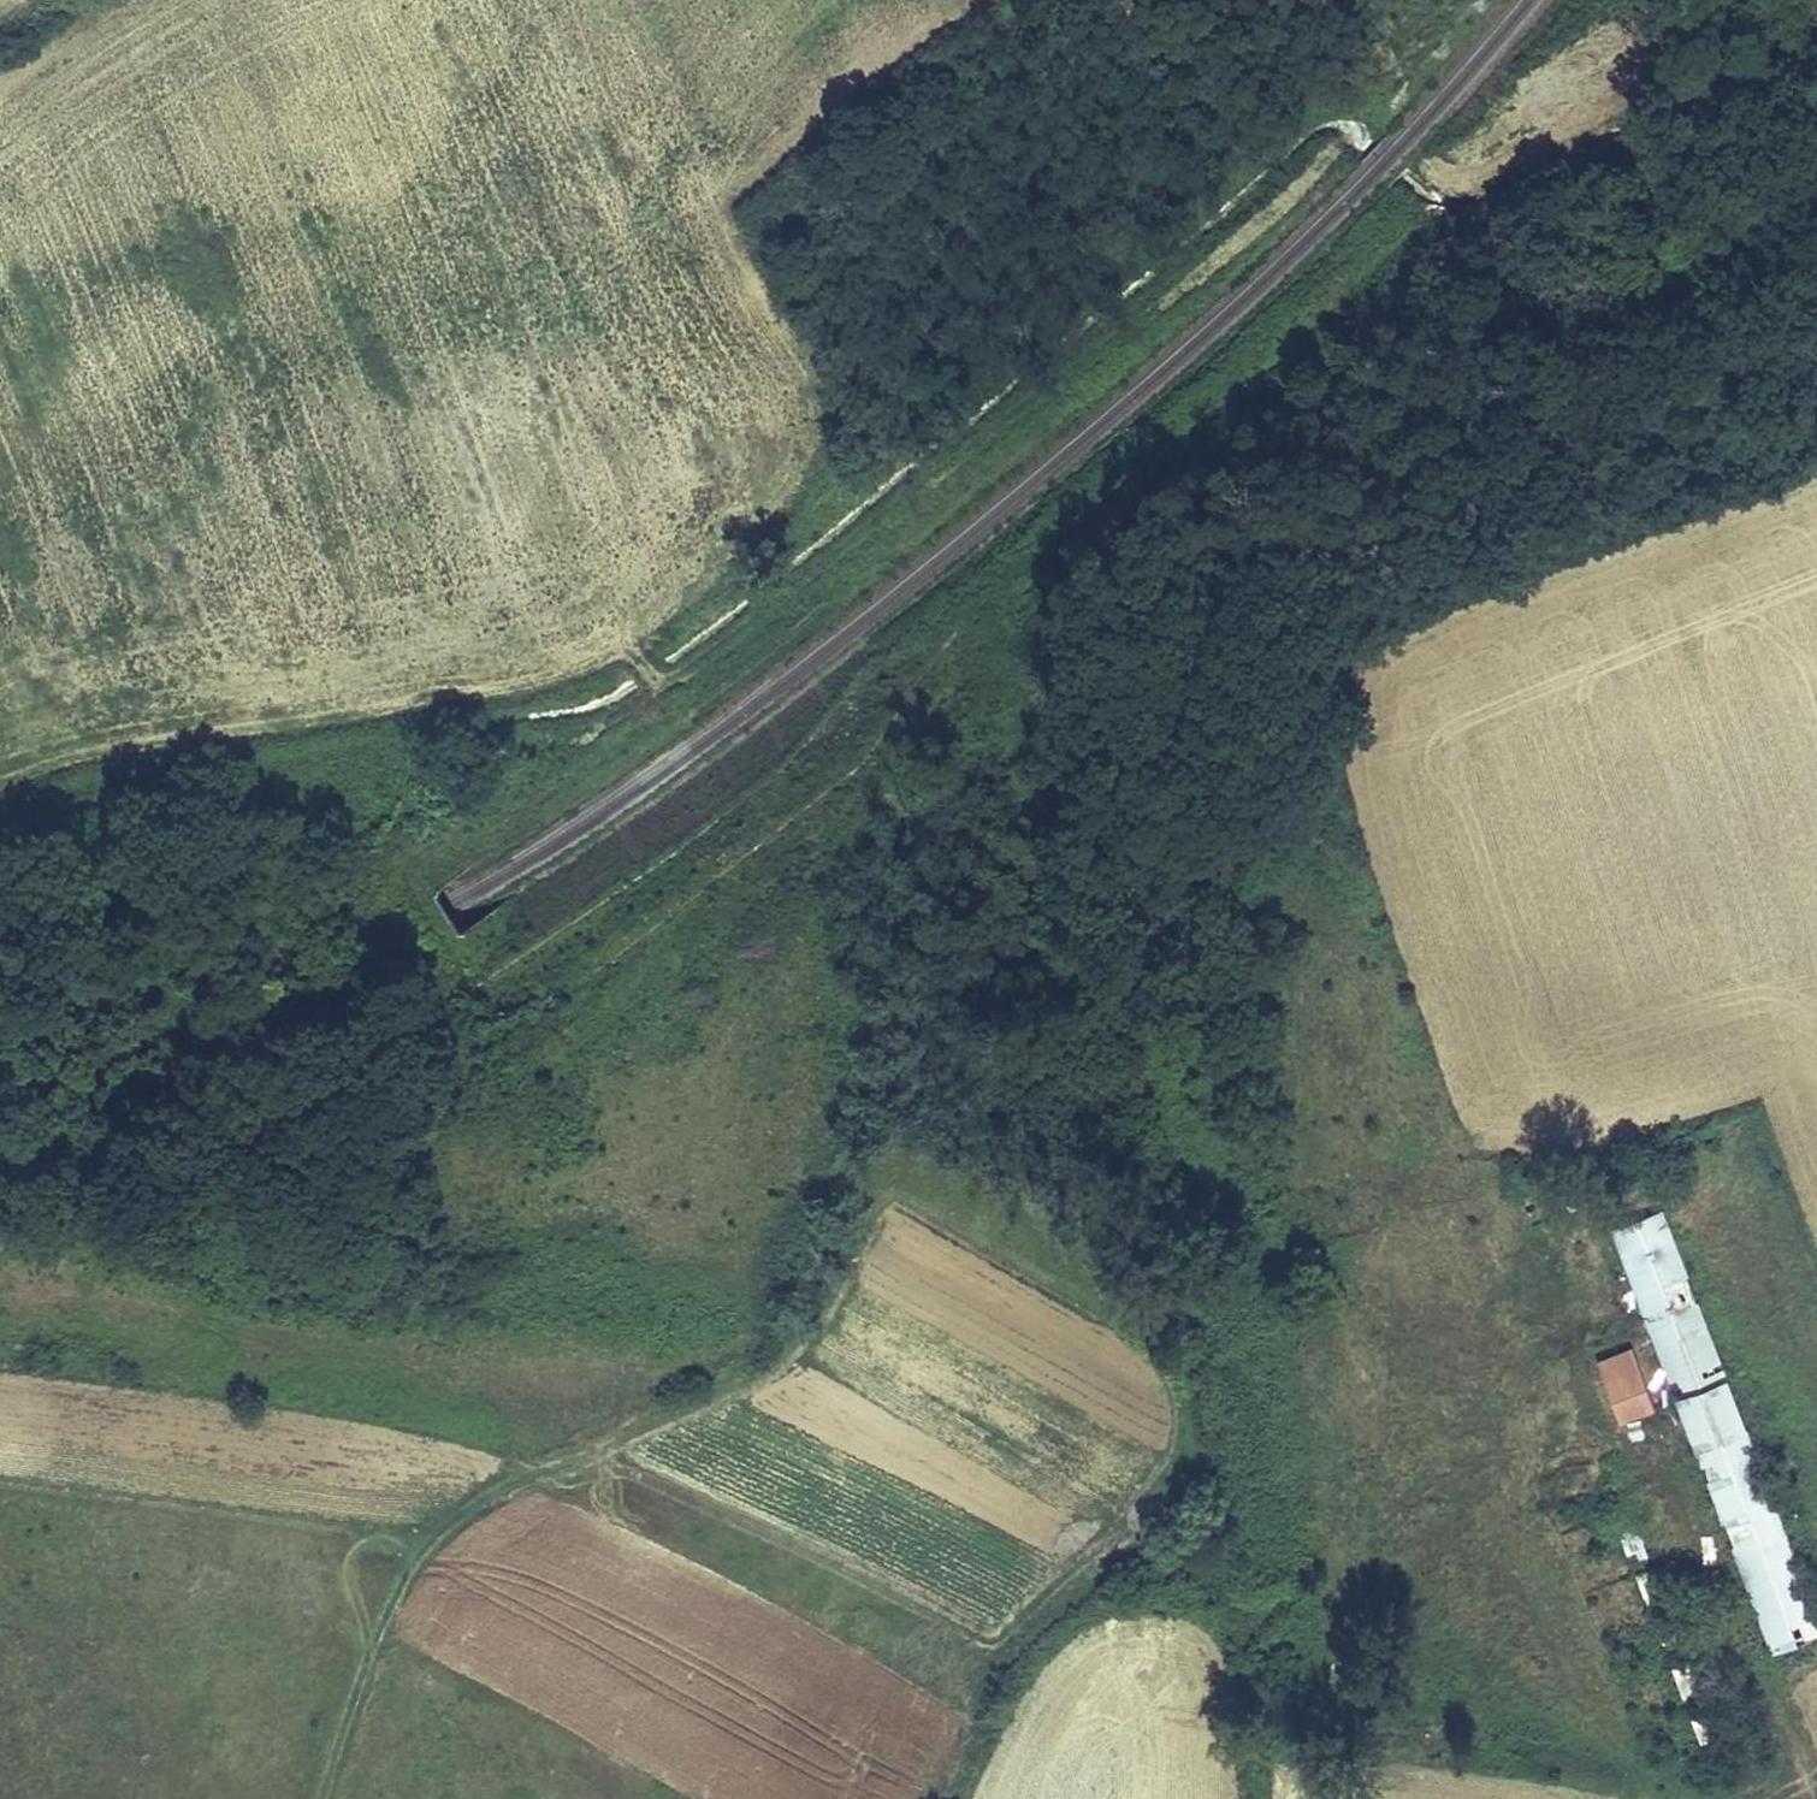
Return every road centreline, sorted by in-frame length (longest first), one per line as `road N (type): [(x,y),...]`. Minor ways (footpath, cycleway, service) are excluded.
road 1 (track): [(324,1798),(403,1565),(429,1535),(586,1448),(743,1380),(836,1314),(880,1243)]

